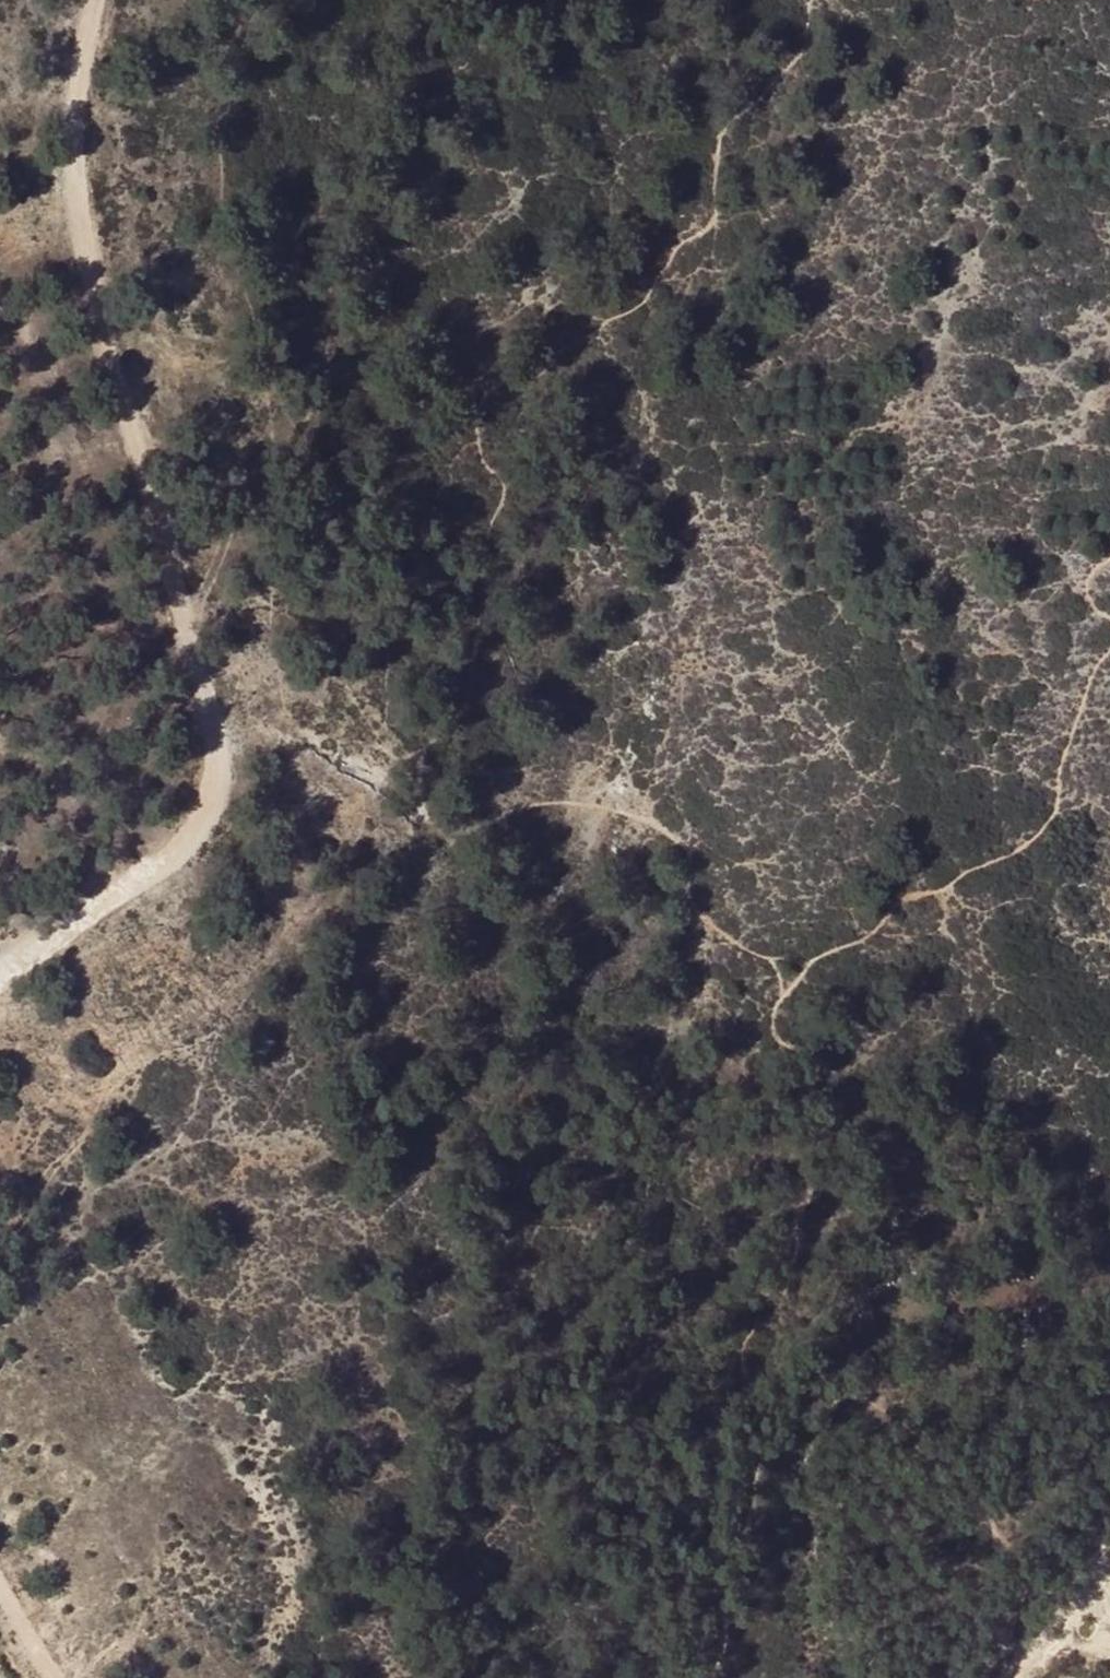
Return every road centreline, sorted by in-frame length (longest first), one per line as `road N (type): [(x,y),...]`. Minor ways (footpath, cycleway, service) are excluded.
road 1 (track): [(0,970),(187,833),(209,767),(161,543),(94,308),(68,164),(94,0)]
road 2 (track): [(1109,1577),(1041,1677)]

